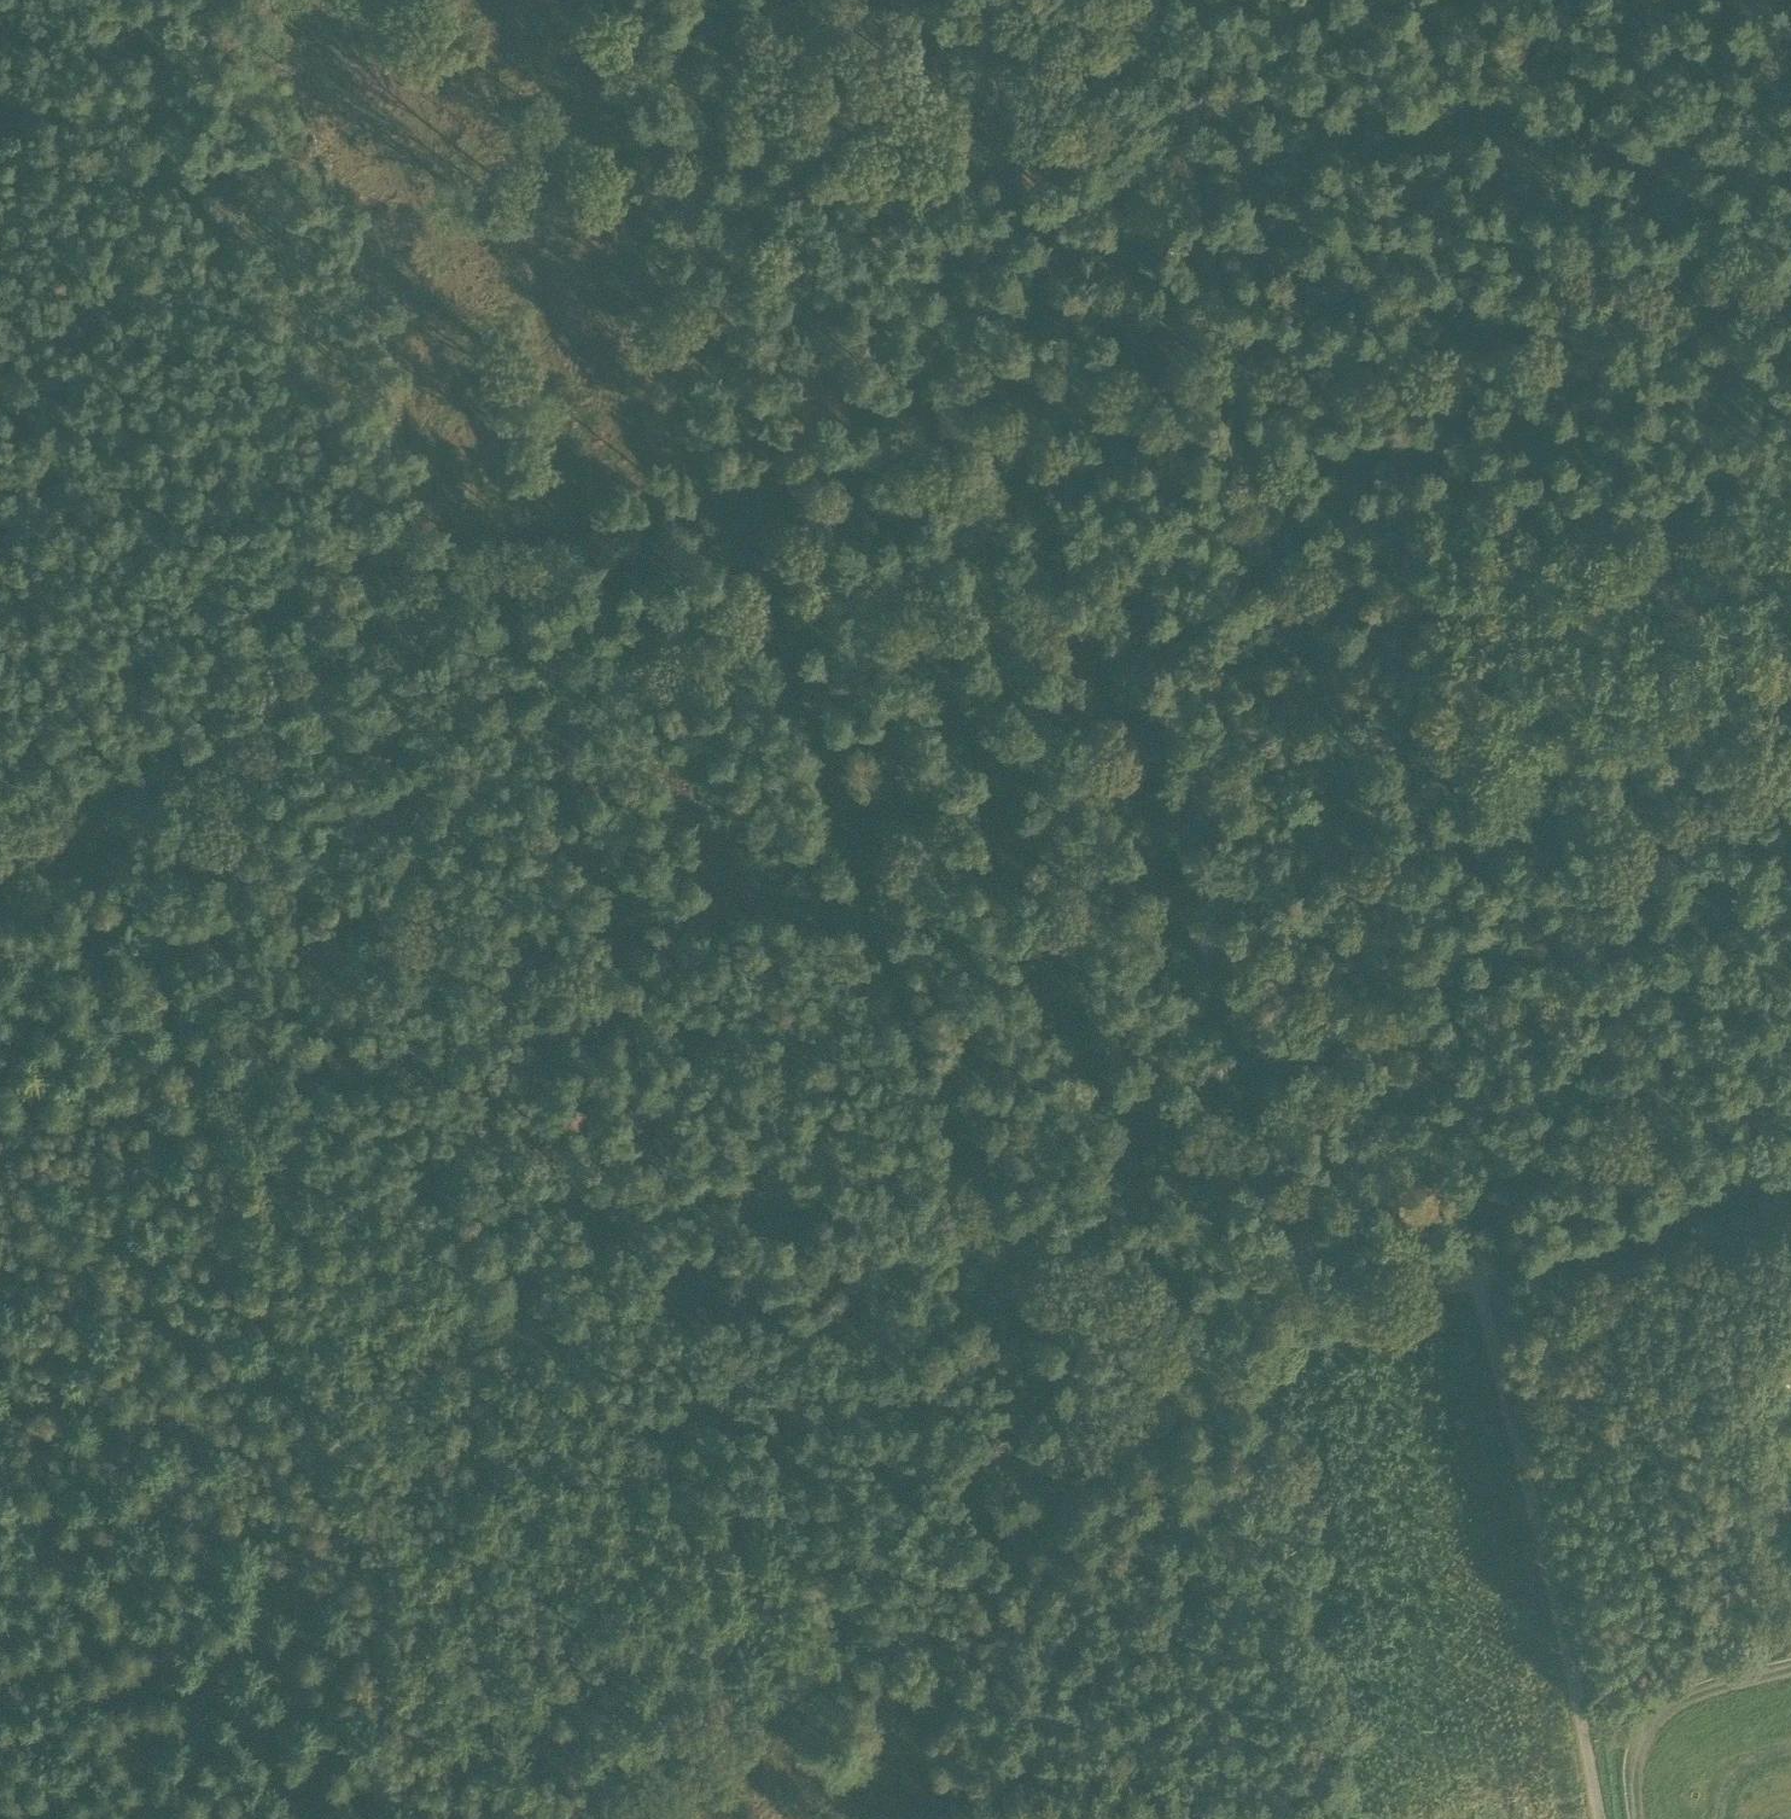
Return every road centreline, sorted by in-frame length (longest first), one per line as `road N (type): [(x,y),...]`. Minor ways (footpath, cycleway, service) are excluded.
road 1 (track): [(0,865),(543,536),(1244,373),(1790,286)]
road 2 (track): [(1155,0),(1244,373),(1331,613),(1478,1275)]
road 3 (track): [(621,1818),(1250,1356),(1478,1275)]
road 4 (unclassified): [(1790,1168),(1478,1275),(1592,1715),(1605,1818)]

